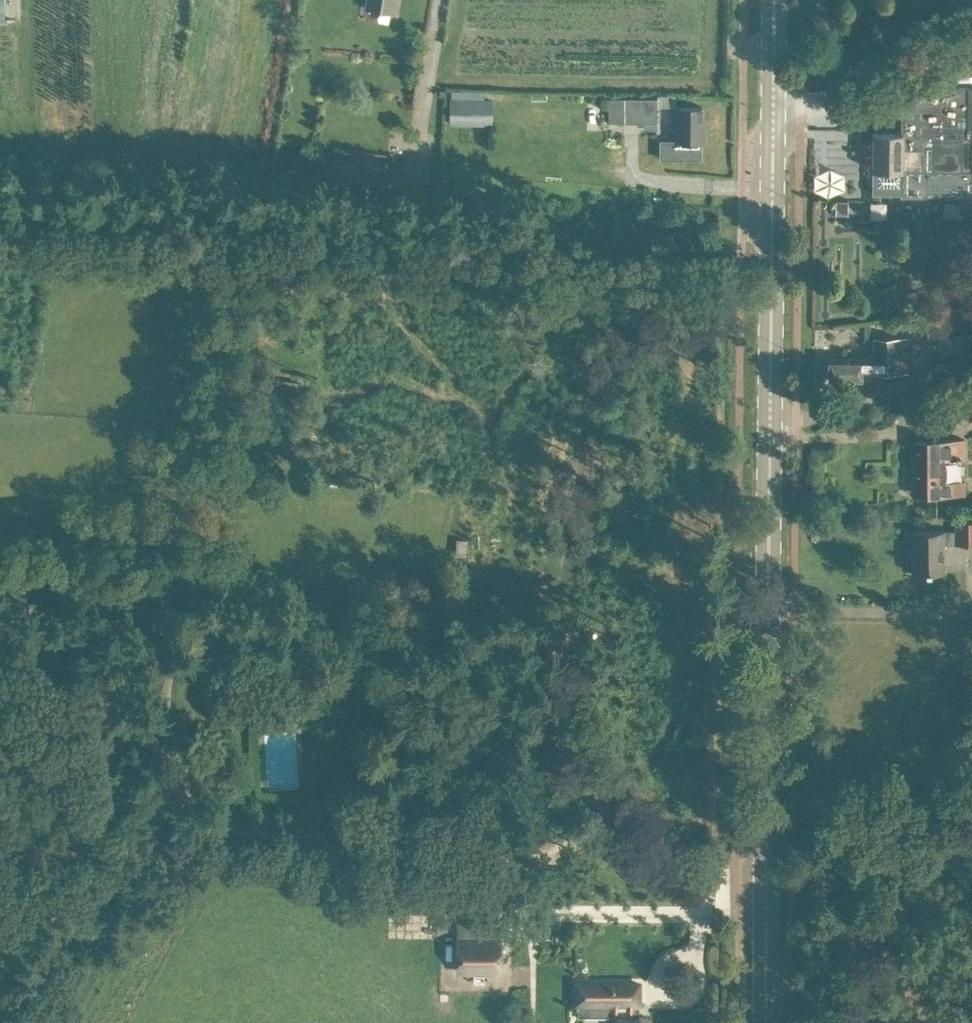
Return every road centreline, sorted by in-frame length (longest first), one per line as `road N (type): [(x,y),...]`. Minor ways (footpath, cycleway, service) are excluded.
road 1 (tertiary): [(765,1022),(774,0)]

